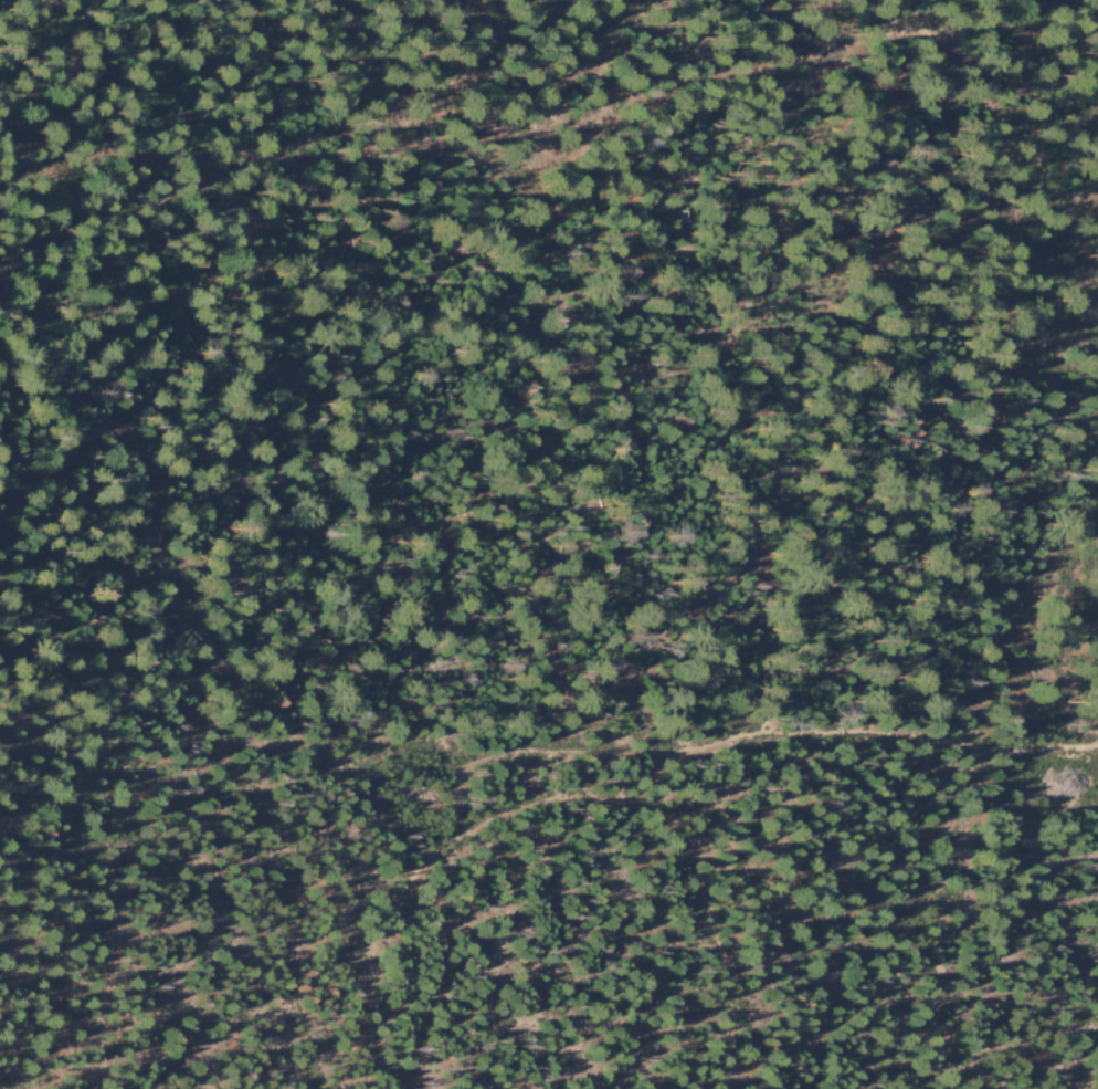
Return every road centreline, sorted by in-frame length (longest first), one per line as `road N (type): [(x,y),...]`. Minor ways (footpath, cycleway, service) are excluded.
road 1 (track): [(1097,744),(719,736)]

